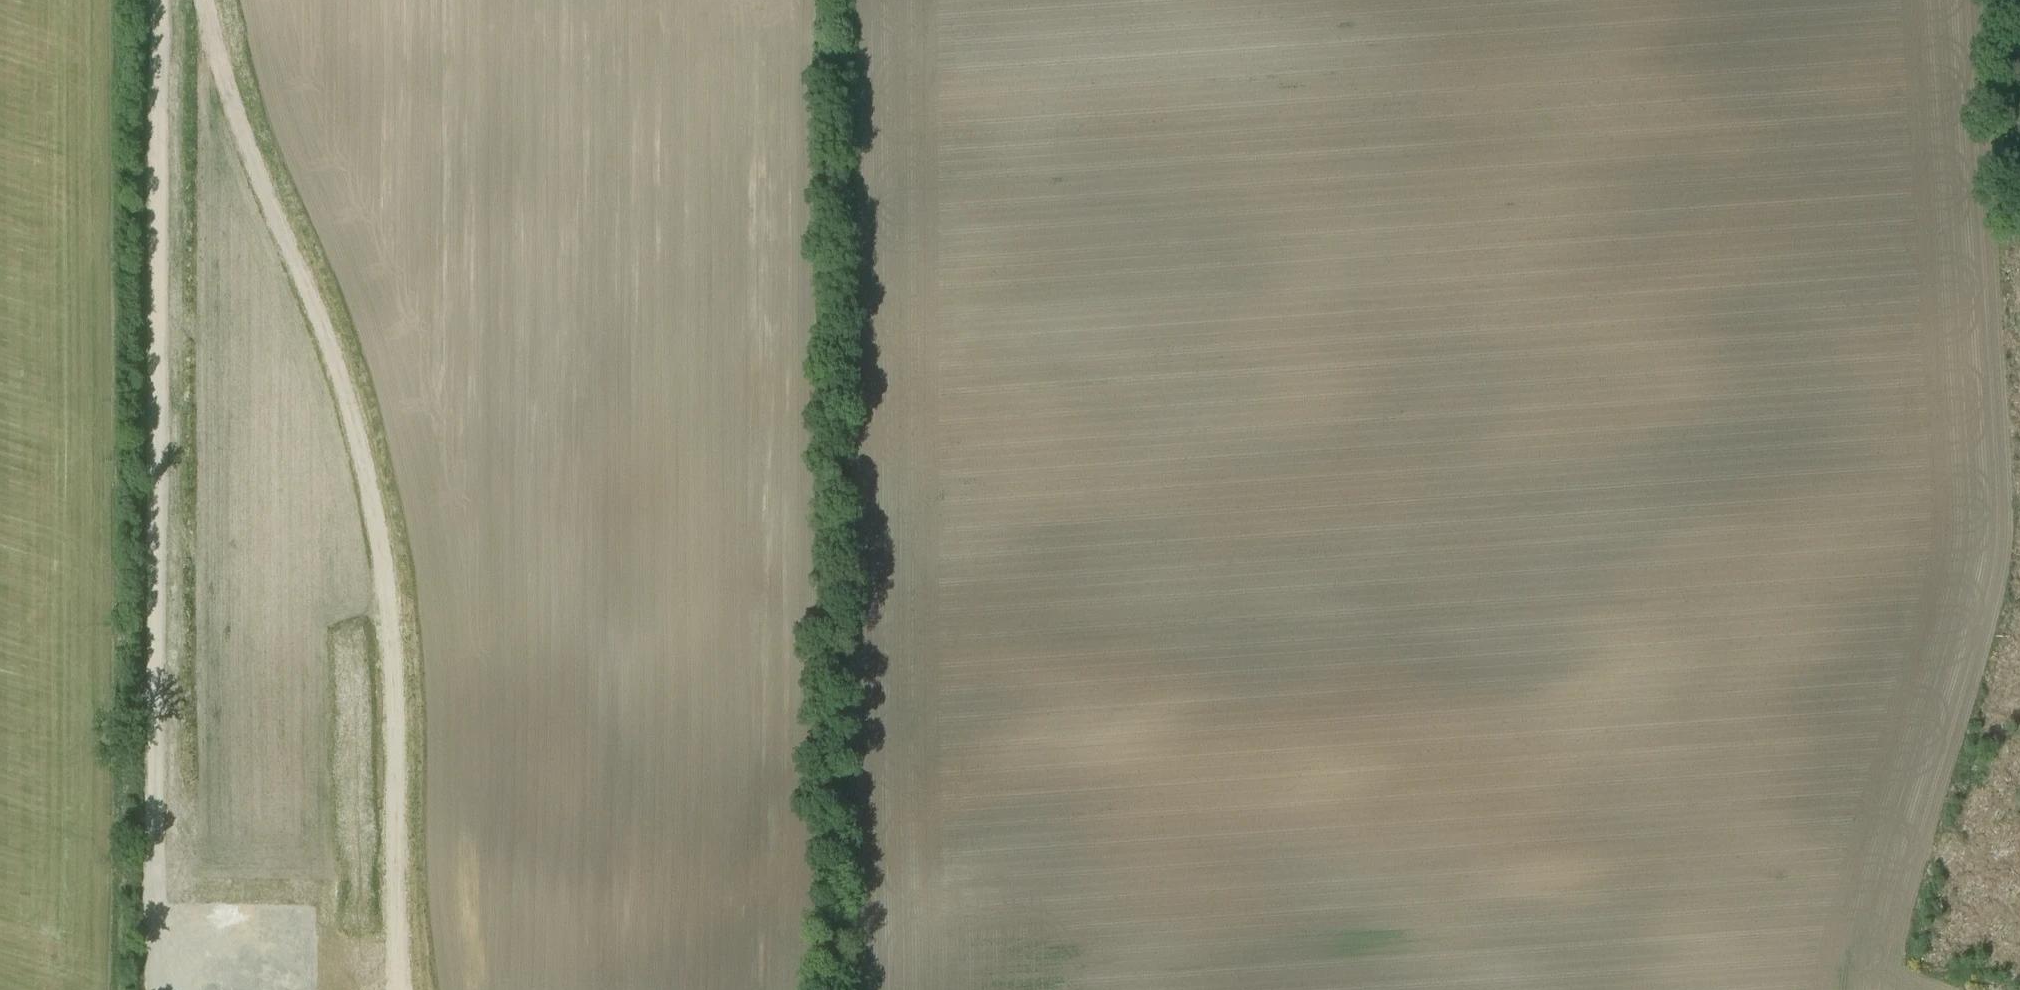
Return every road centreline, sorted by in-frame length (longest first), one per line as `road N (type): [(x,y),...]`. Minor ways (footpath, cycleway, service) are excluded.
road 1 (track): [(213,0),(228,98),(347,391),(401,826),(401,989)]

